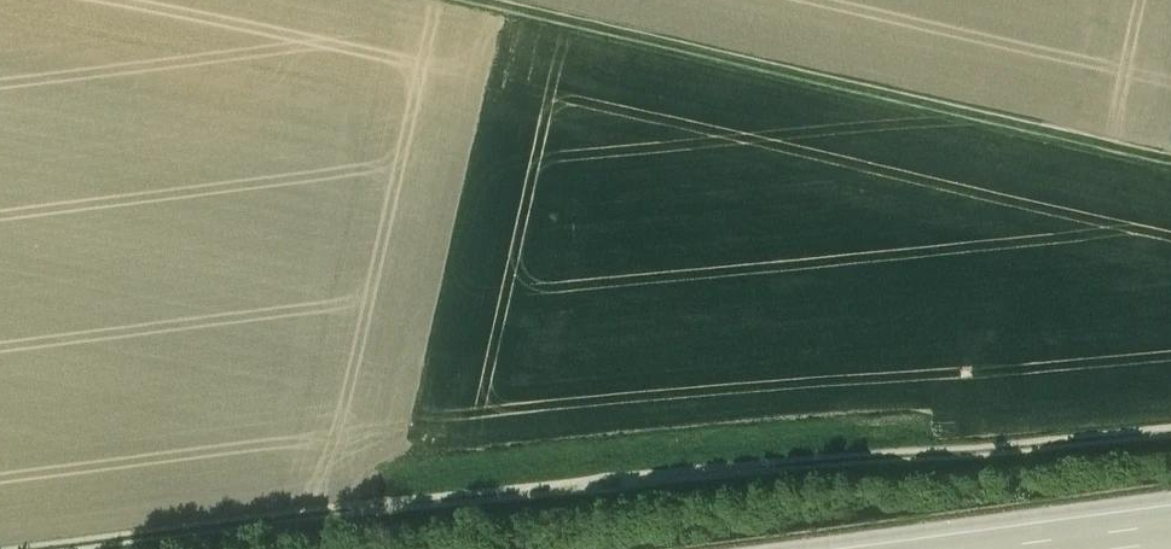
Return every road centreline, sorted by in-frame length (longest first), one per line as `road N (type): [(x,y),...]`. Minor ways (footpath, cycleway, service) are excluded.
road 1 (track): [(1170,441),(109,548)]
road 2 (track): [(477,0),(1170,173)]
road 3 (motorway): [(1170,531),(1024,548)]

